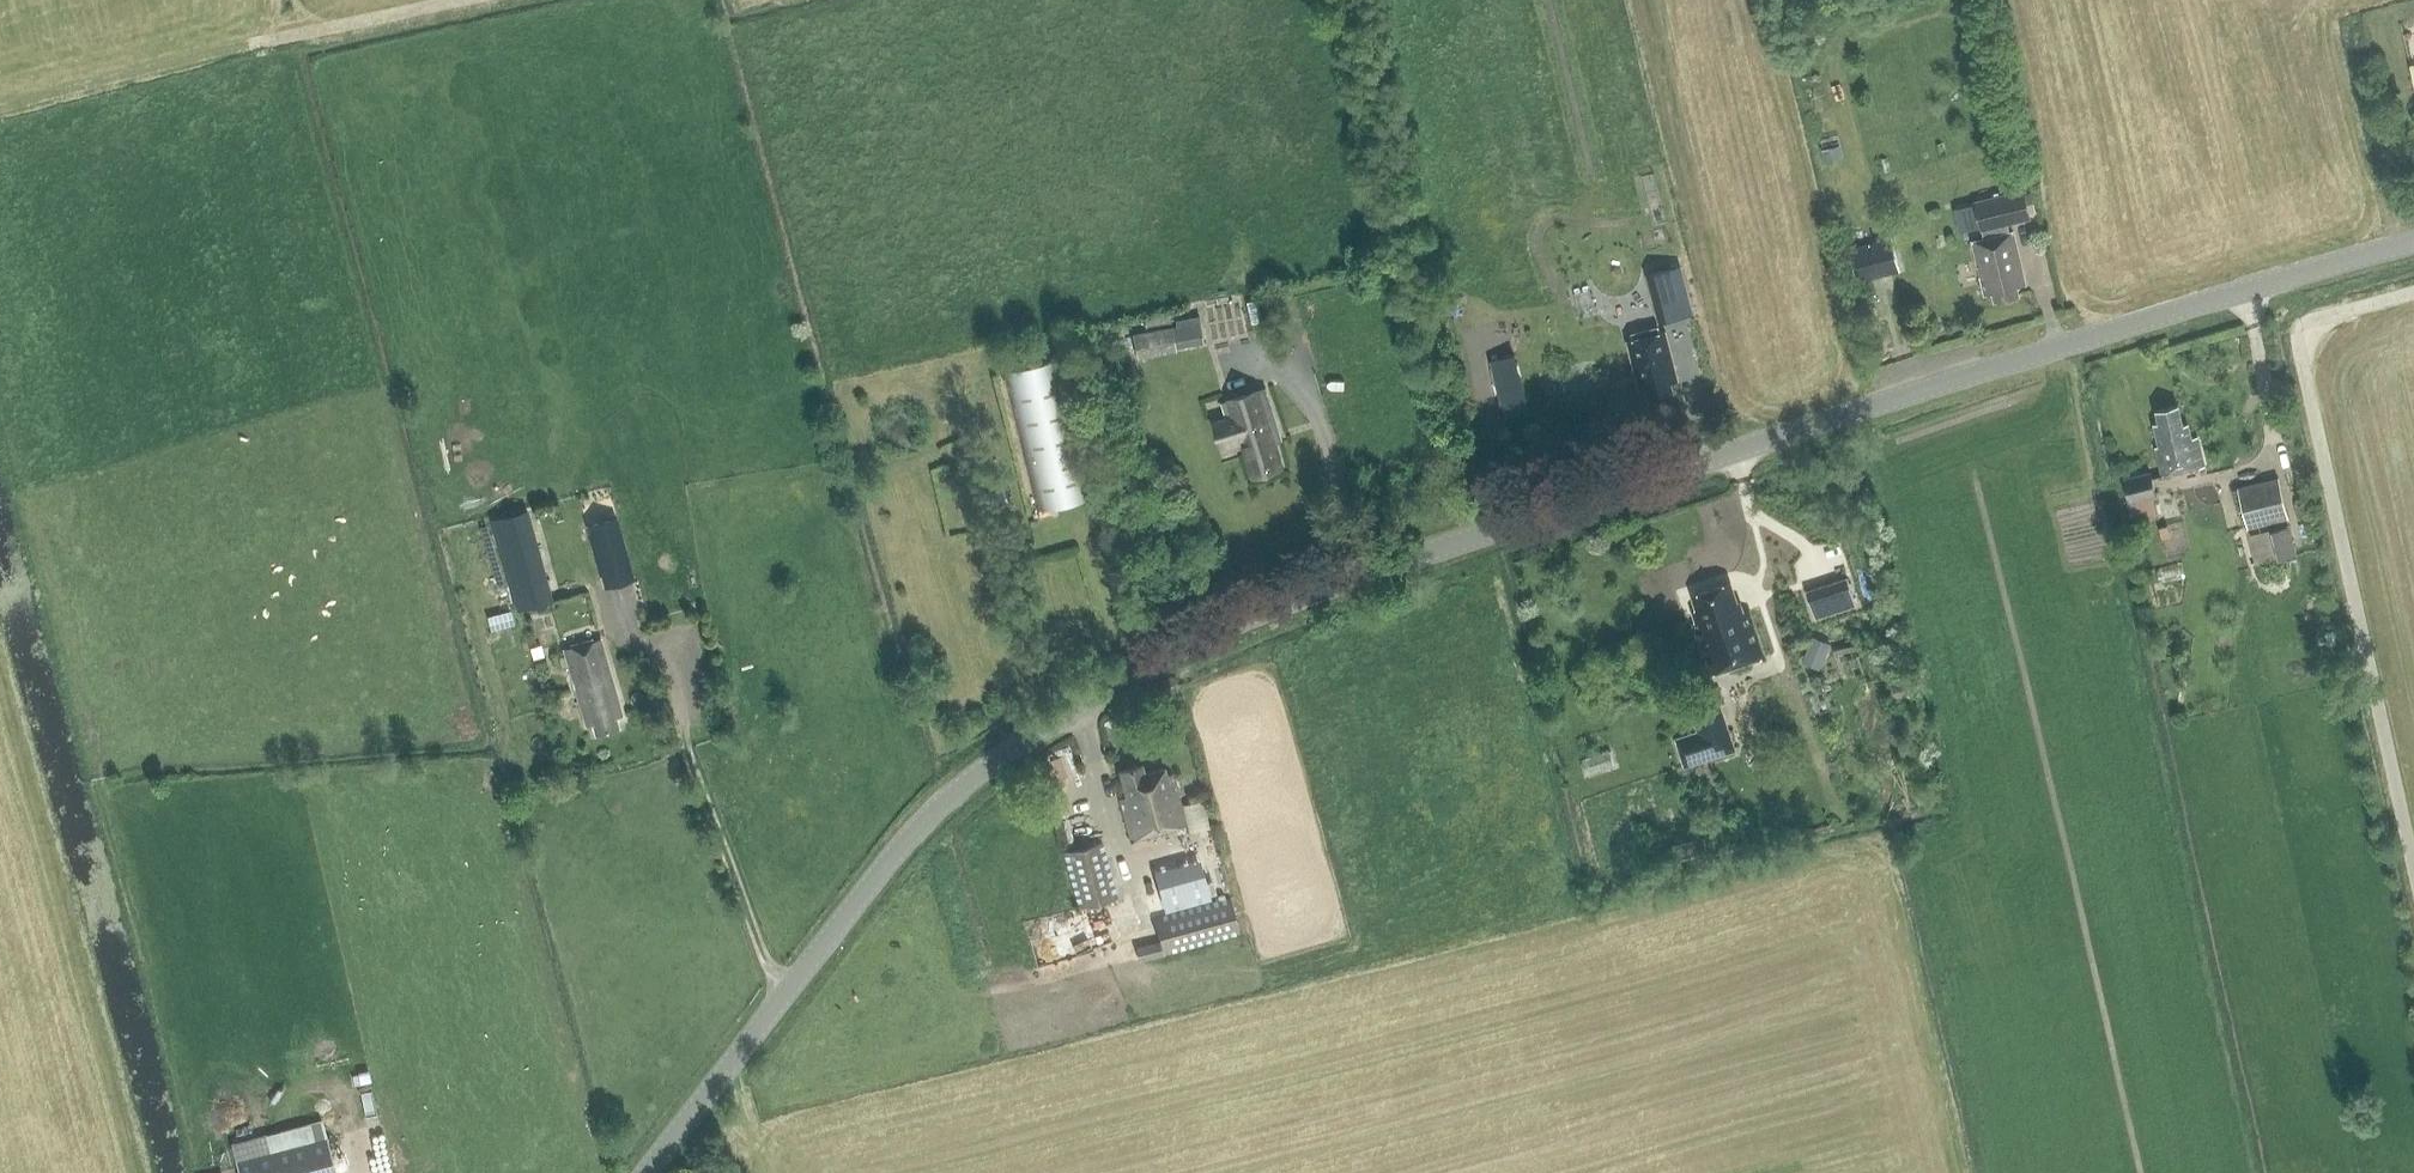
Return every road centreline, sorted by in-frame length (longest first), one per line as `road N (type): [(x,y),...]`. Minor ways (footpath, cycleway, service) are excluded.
road 1 (tertiary): [(648,1172),(900,849),(1030,738),(1131,673),(1238,621),(1495,528),(2413,241)]
road 2 (track): [(785,994),(647,645),(602,626)]

